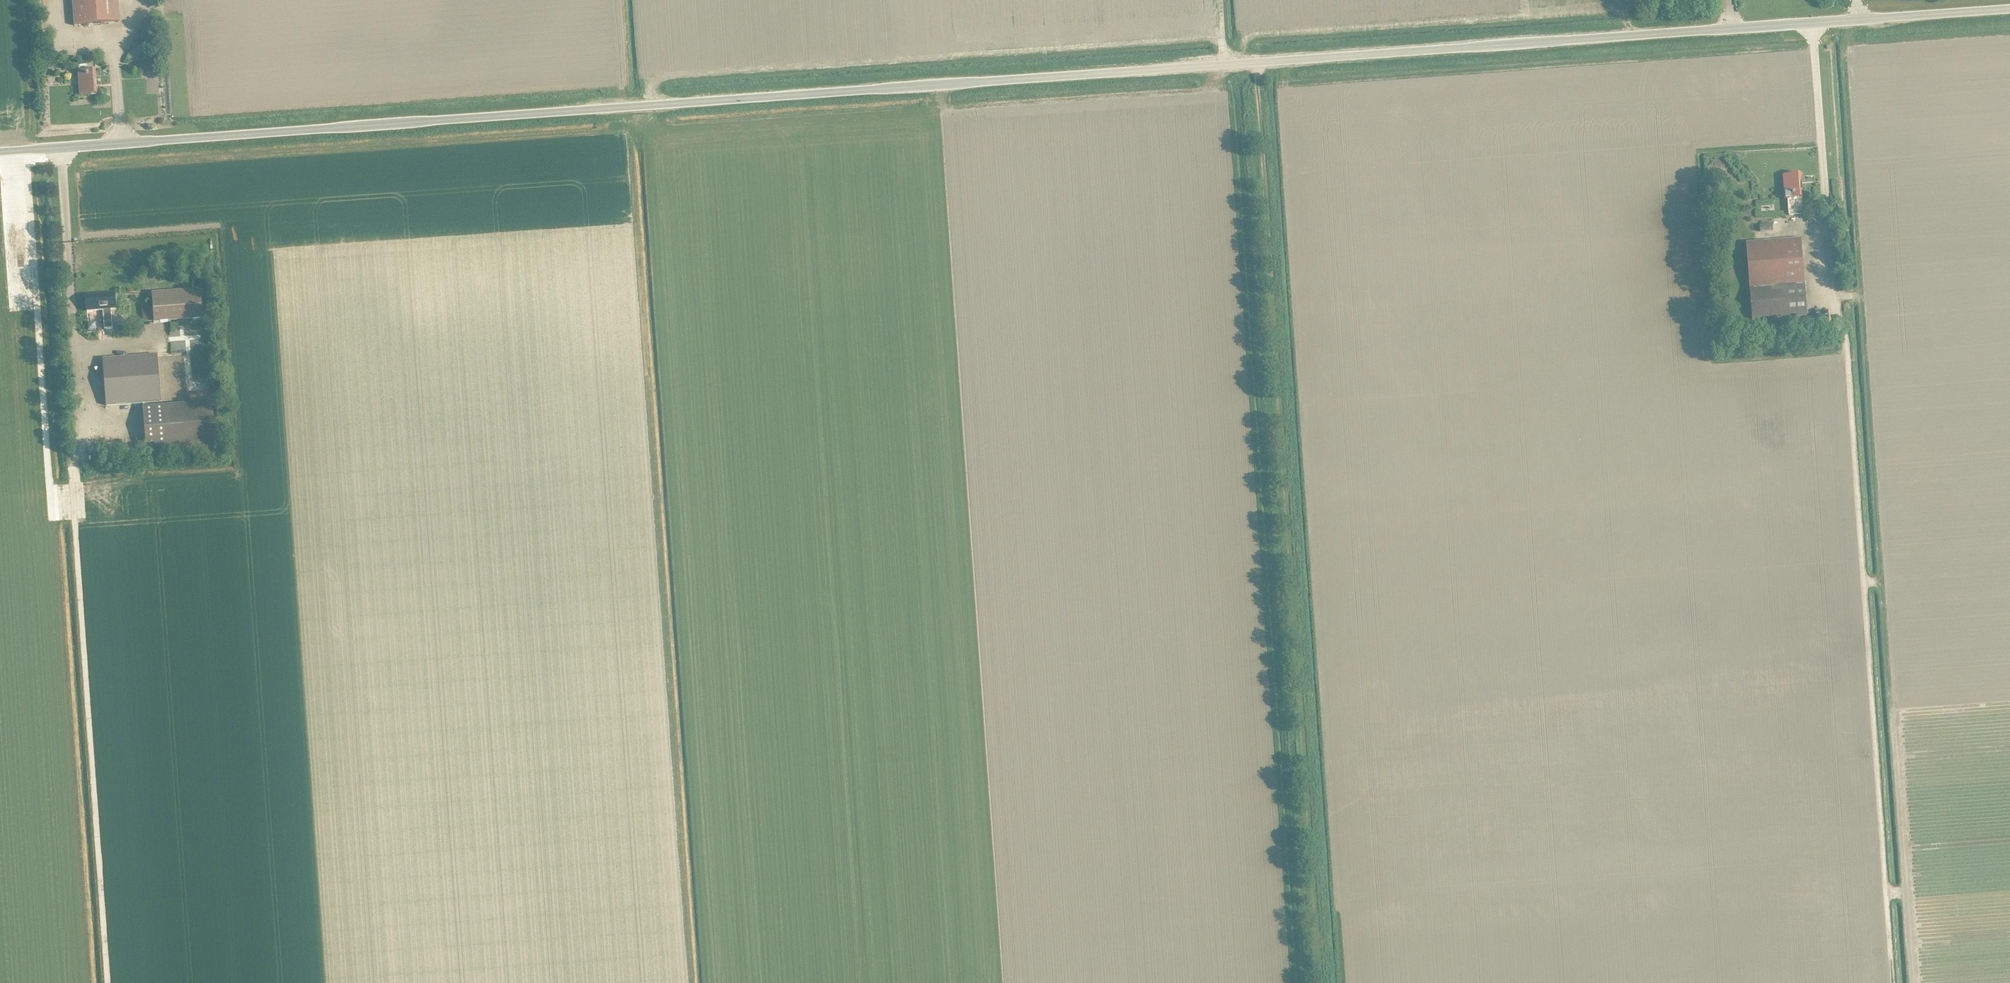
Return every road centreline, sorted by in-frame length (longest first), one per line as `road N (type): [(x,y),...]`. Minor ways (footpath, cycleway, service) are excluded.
road 1 (unclassified): [(0,154),(2009,6)]

